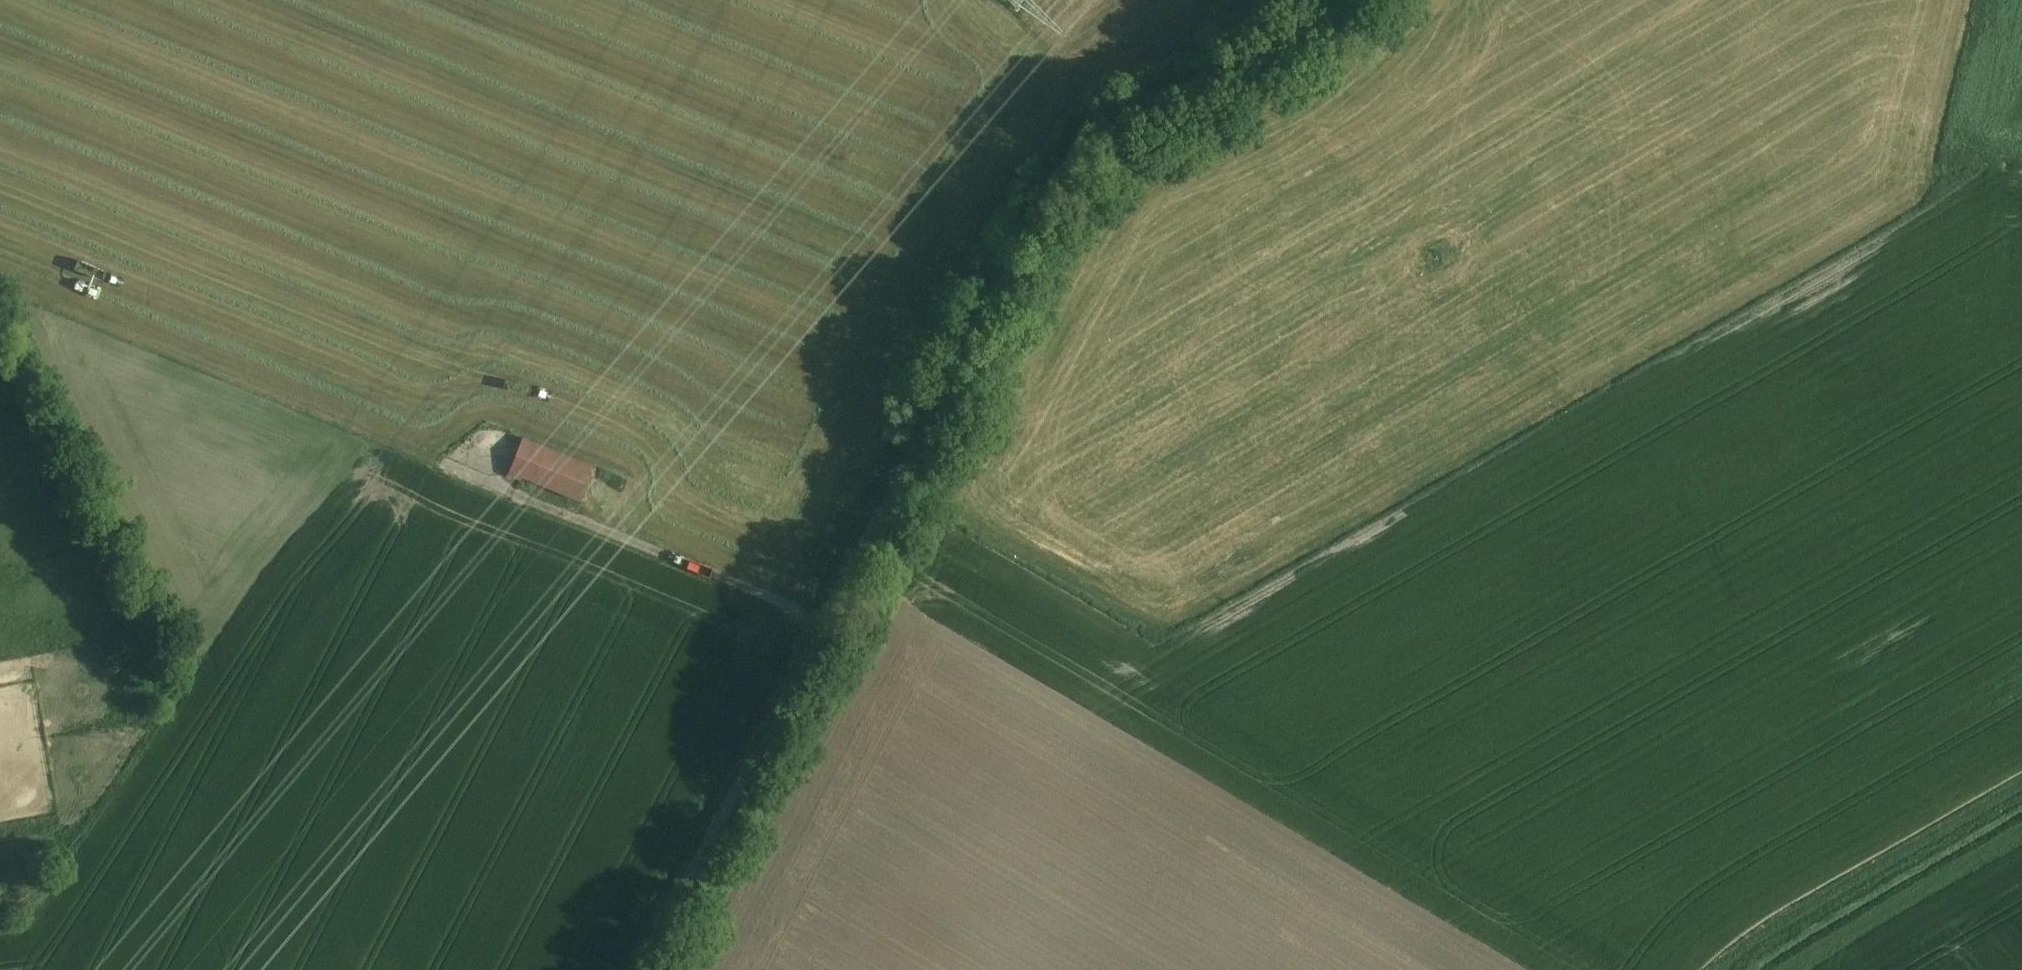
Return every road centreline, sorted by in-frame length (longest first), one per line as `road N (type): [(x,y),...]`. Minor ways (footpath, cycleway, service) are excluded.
road 1 (unclassified): [(644,969),(1105,120),(1292,39),(1343,0)]

